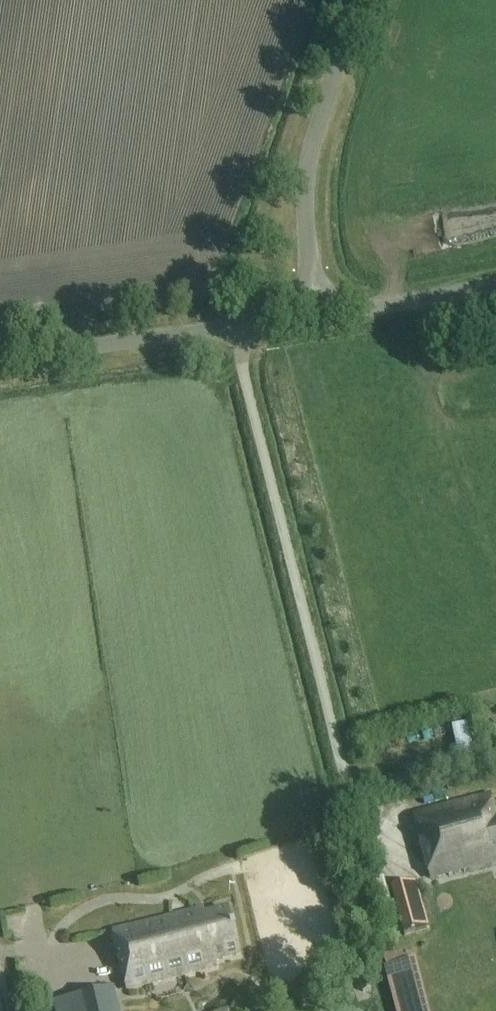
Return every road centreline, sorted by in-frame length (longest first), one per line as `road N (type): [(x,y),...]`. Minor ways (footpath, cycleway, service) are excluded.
road 1 (unclassified): [(319,313),(0,359)]
road 2 (unclassified): [(319,313),(308,167),(362,0)]
road 3 (unclassified): [(495,281),(319,313)]

